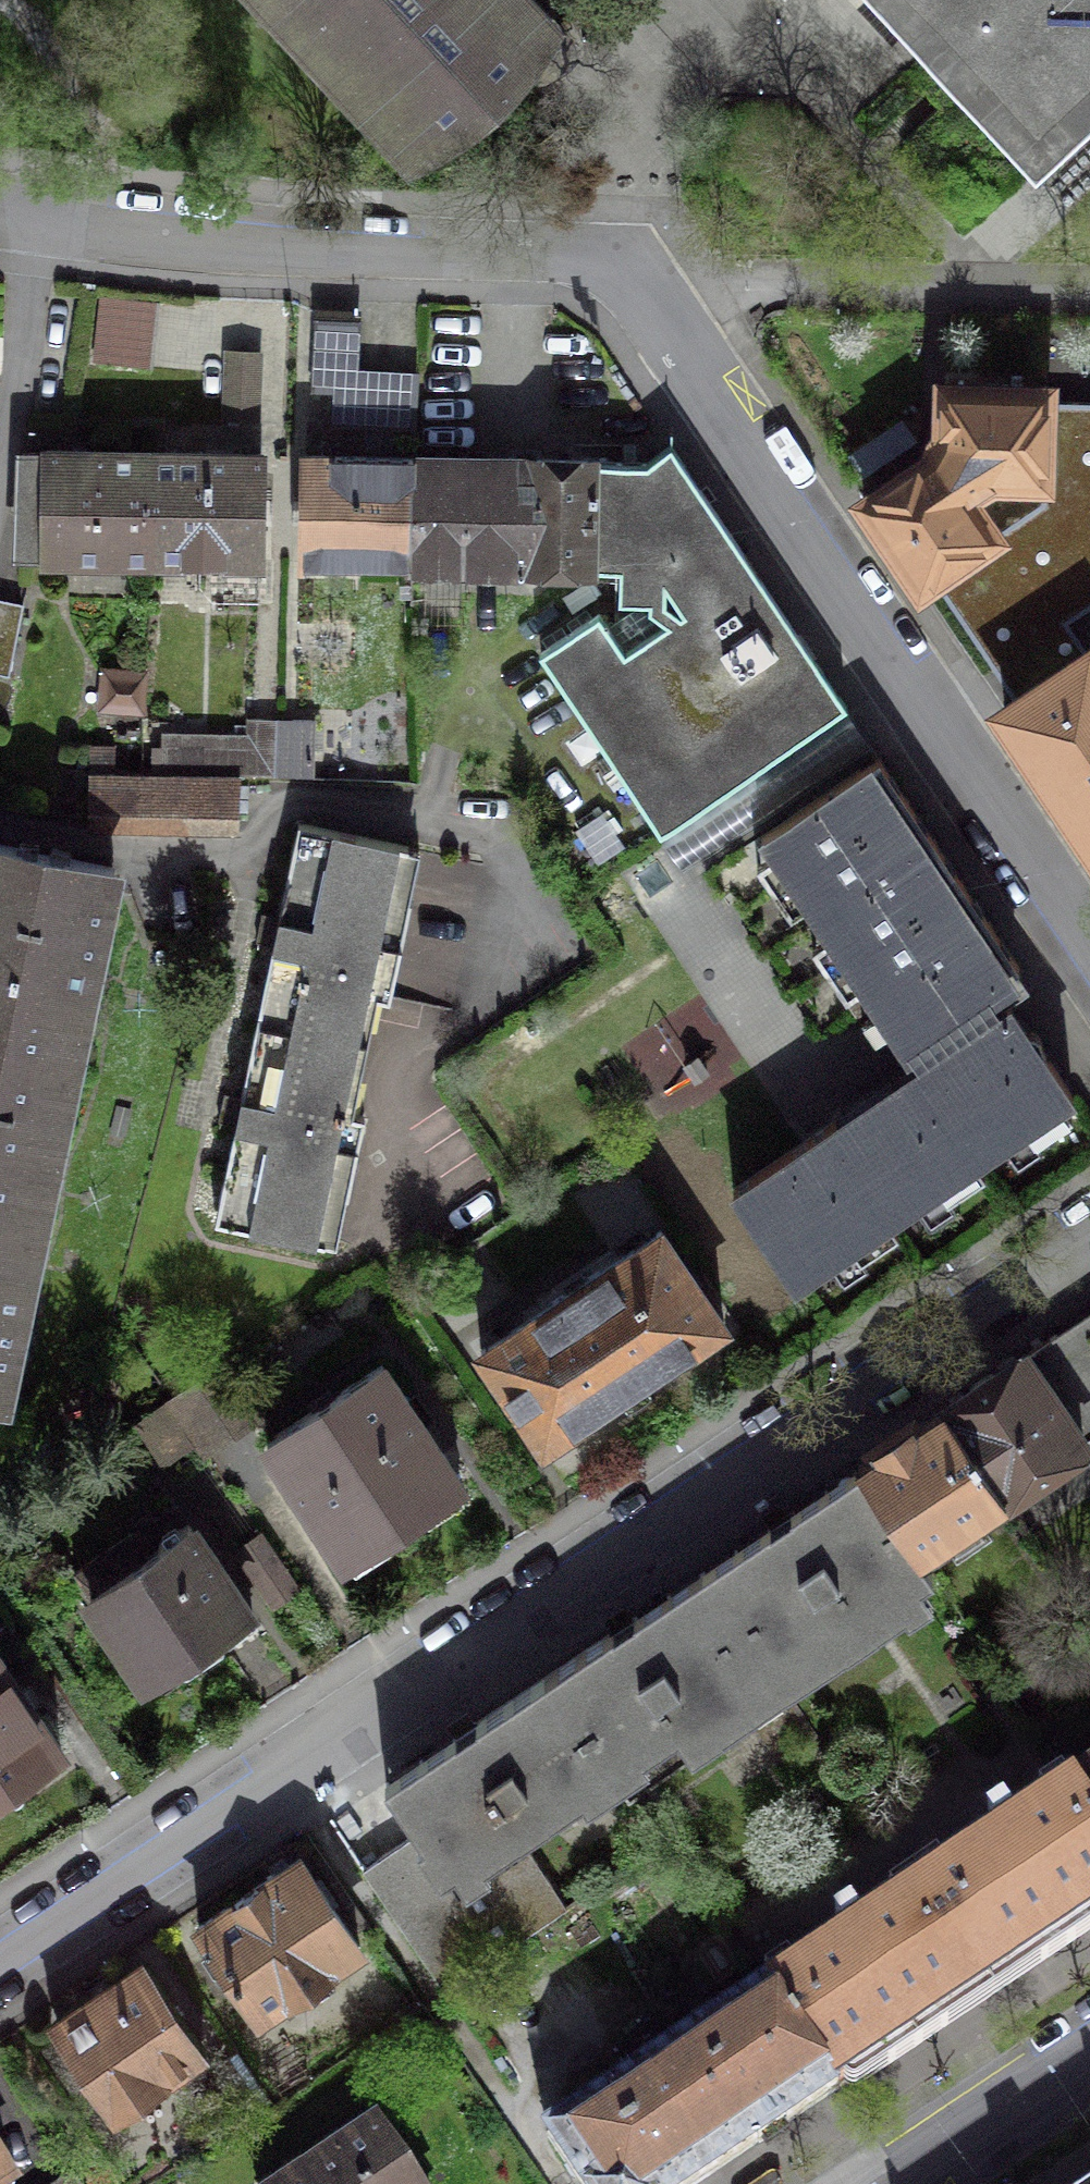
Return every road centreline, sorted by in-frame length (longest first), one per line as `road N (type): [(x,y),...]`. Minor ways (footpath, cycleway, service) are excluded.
road 1 (residential): [(40,219),(189,241),(563,254),(638,277),(1089,948)]
road 2 (residential): [(1089,1230),(0,1961)]
road 3 (residential): [(40,219),(0,464)]
road 4 (tertiary): [(1089,2057),(901,2183)]

